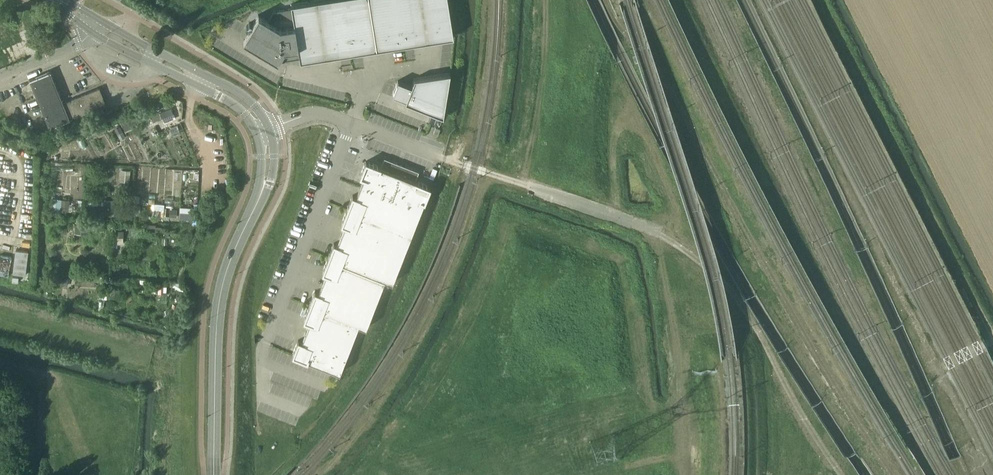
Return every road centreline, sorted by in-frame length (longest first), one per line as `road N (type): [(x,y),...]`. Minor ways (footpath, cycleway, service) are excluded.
road 1 (track): [(893,474),(652,58),(606,0)]
road 2 (track): [(821,0),(992,335)]
road 3 (track): [(325,474),(411,360),(451,286),(490,174)]
road 4 (track): [(659,235),(734,295),(840,474)]
road 5 (tertiary): [(214,474),(219,307),(227,268),(262,194)]
road 6 (track): [(656,238),(682,389),(684,474)]
road 7 (tertiary): [(90,32),(236,106),(257,133)]
road 8 (track): [(546,0),(542,80),(522,184)]
road 9 (tertiary): [(269,128),(234,90),(119,30)]

